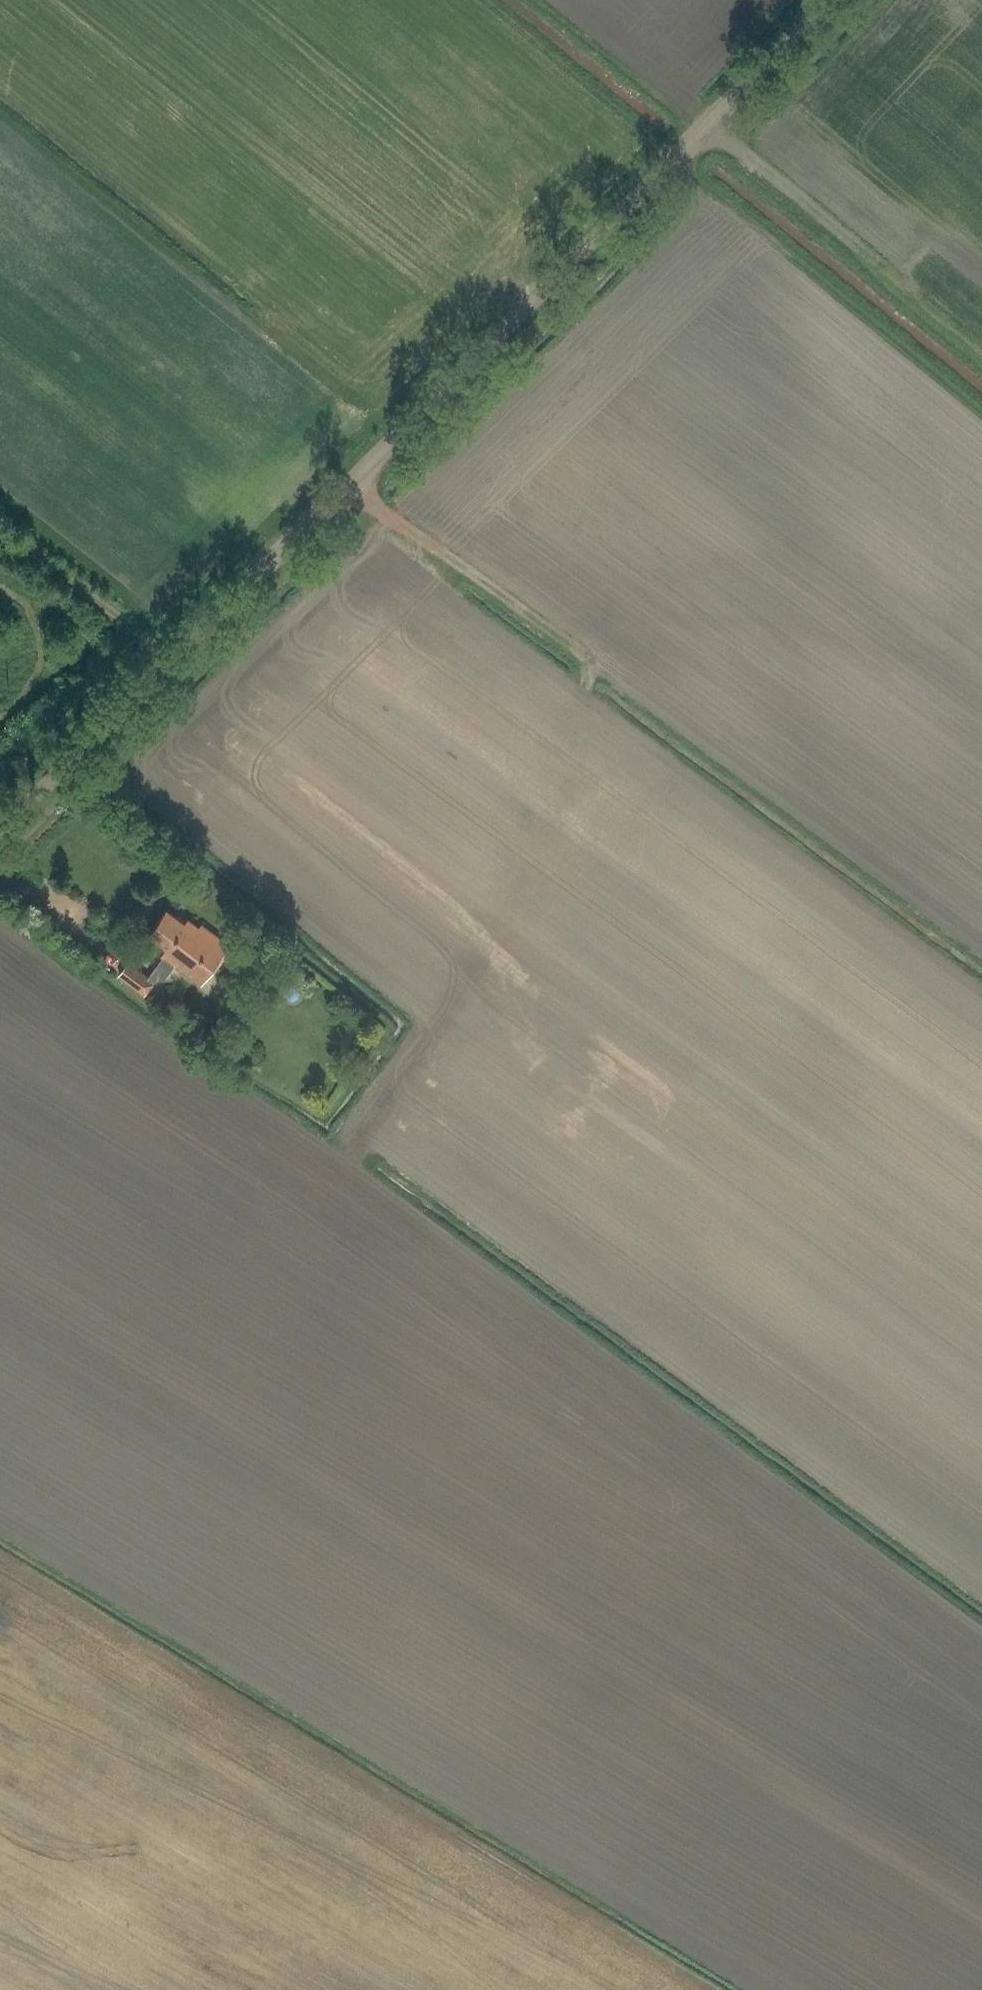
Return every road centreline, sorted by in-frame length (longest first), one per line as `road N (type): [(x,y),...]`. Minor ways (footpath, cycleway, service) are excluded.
road 1 (unclassified): [(0,820),(830,0)]
road 2 (track): [(0,530),(165,658)]
road 3 (track): [(109,948),(0,869)]

